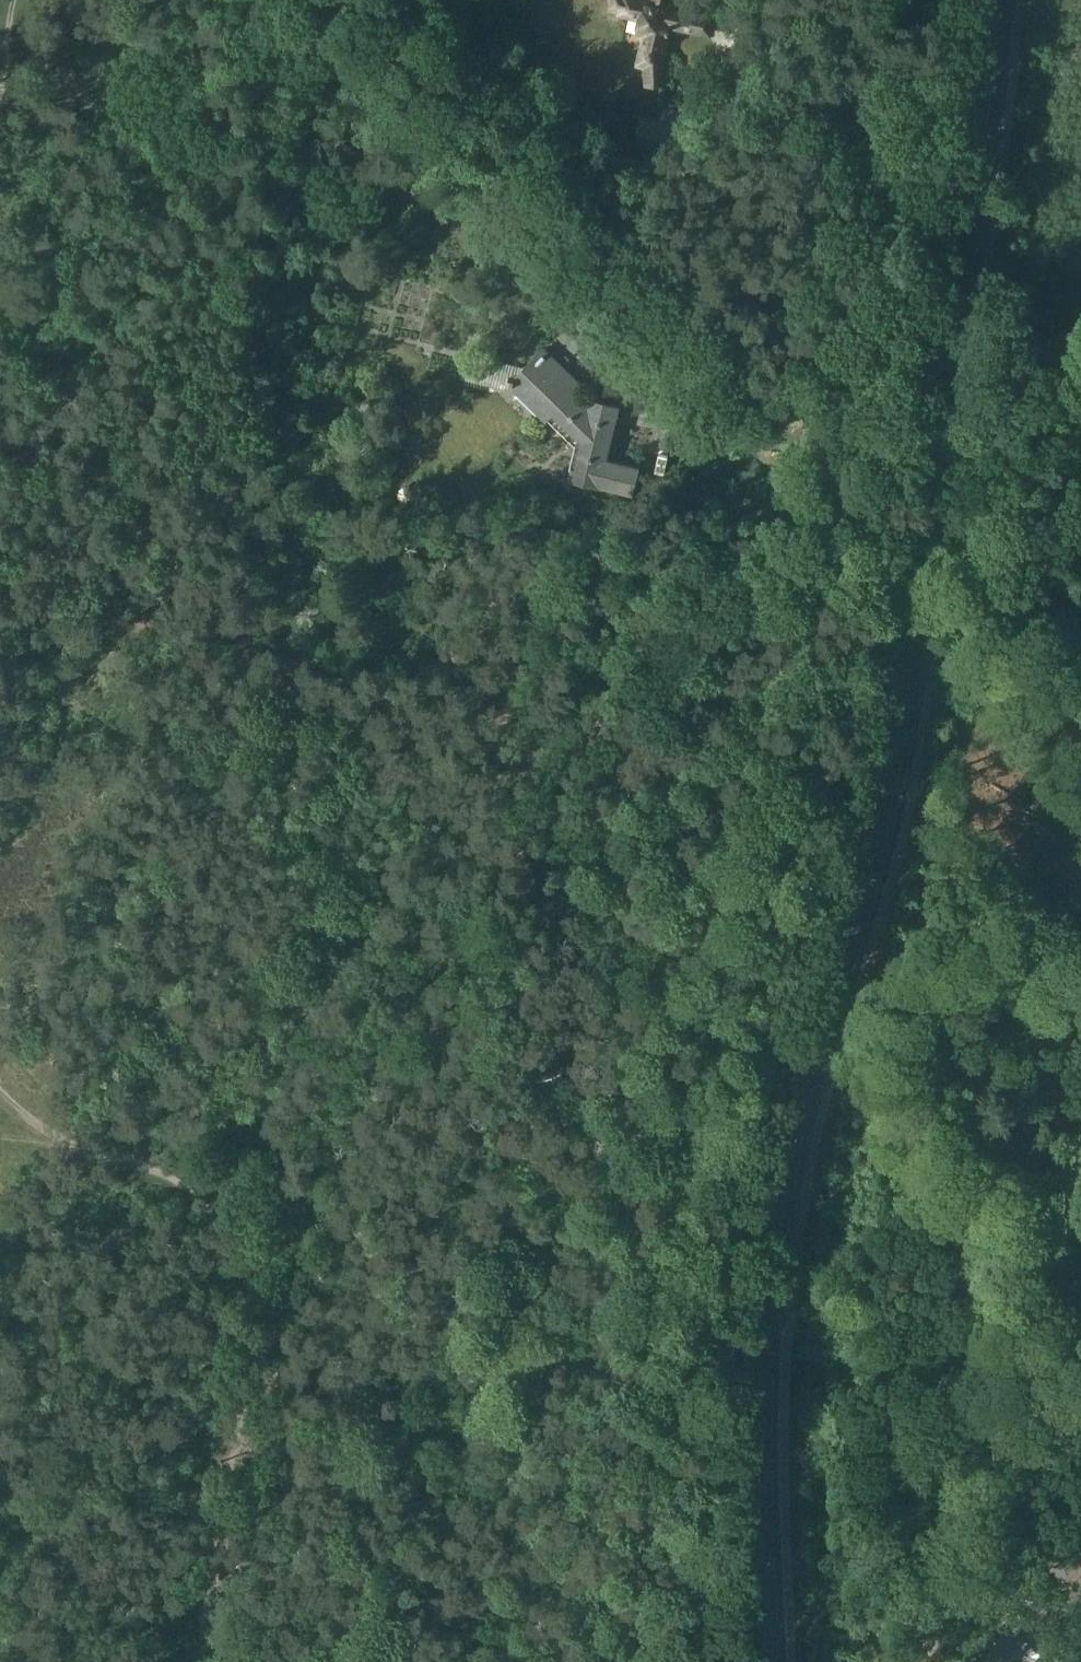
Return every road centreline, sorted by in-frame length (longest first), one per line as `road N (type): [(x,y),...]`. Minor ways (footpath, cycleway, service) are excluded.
road 1 (secondary): [(774,1661),(767,1443),(772,1294),(789,1176),(896,801),(1005,0)]

